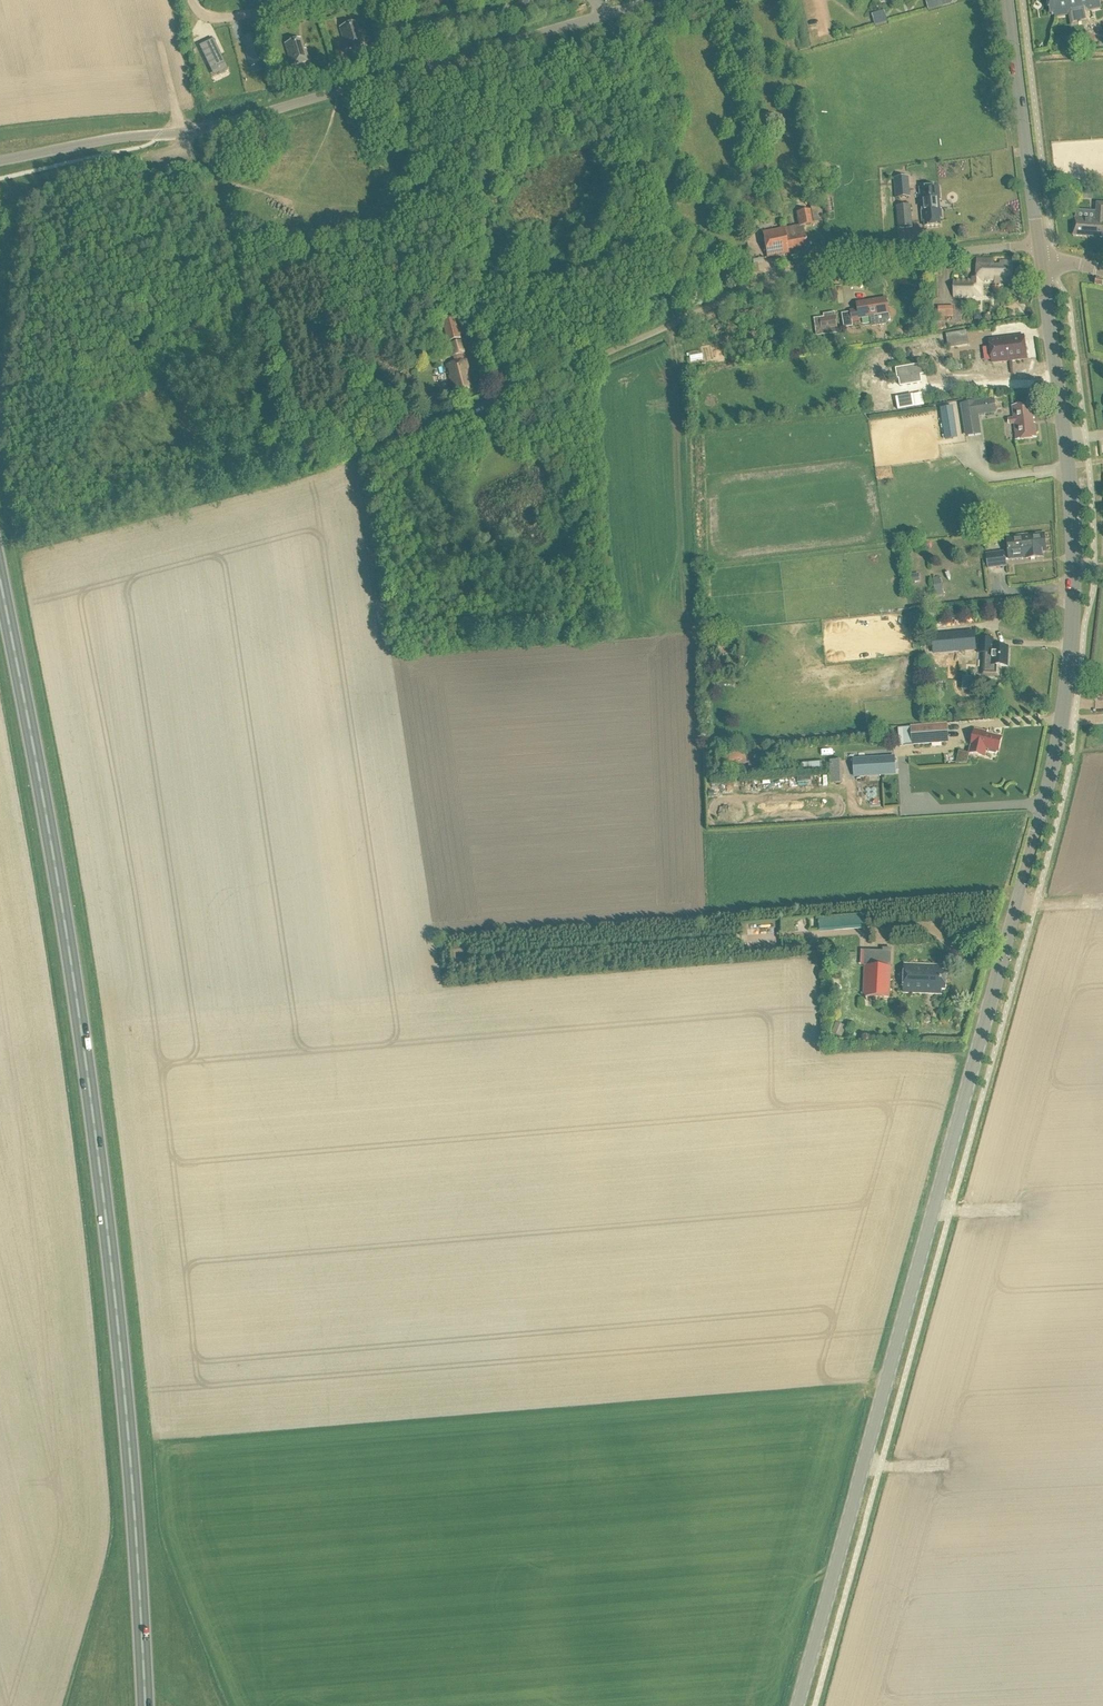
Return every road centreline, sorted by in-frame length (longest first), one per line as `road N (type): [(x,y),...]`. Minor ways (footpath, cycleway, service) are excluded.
road 1 (tertiary): [(797,1705),(1058,745),(1074,561),(1041,254)]
road 2 (trunk): [(145,1705),(122,1357),(94,1116),(0,577)]
road 3 (residential): [(1041,254),(1025,247),(790,272),(390,448)]
road 4 (unclassified): [(0,162),(209,128),(654,0)]
road 5 (tertiary): [(1041,254),(1008,0)]

